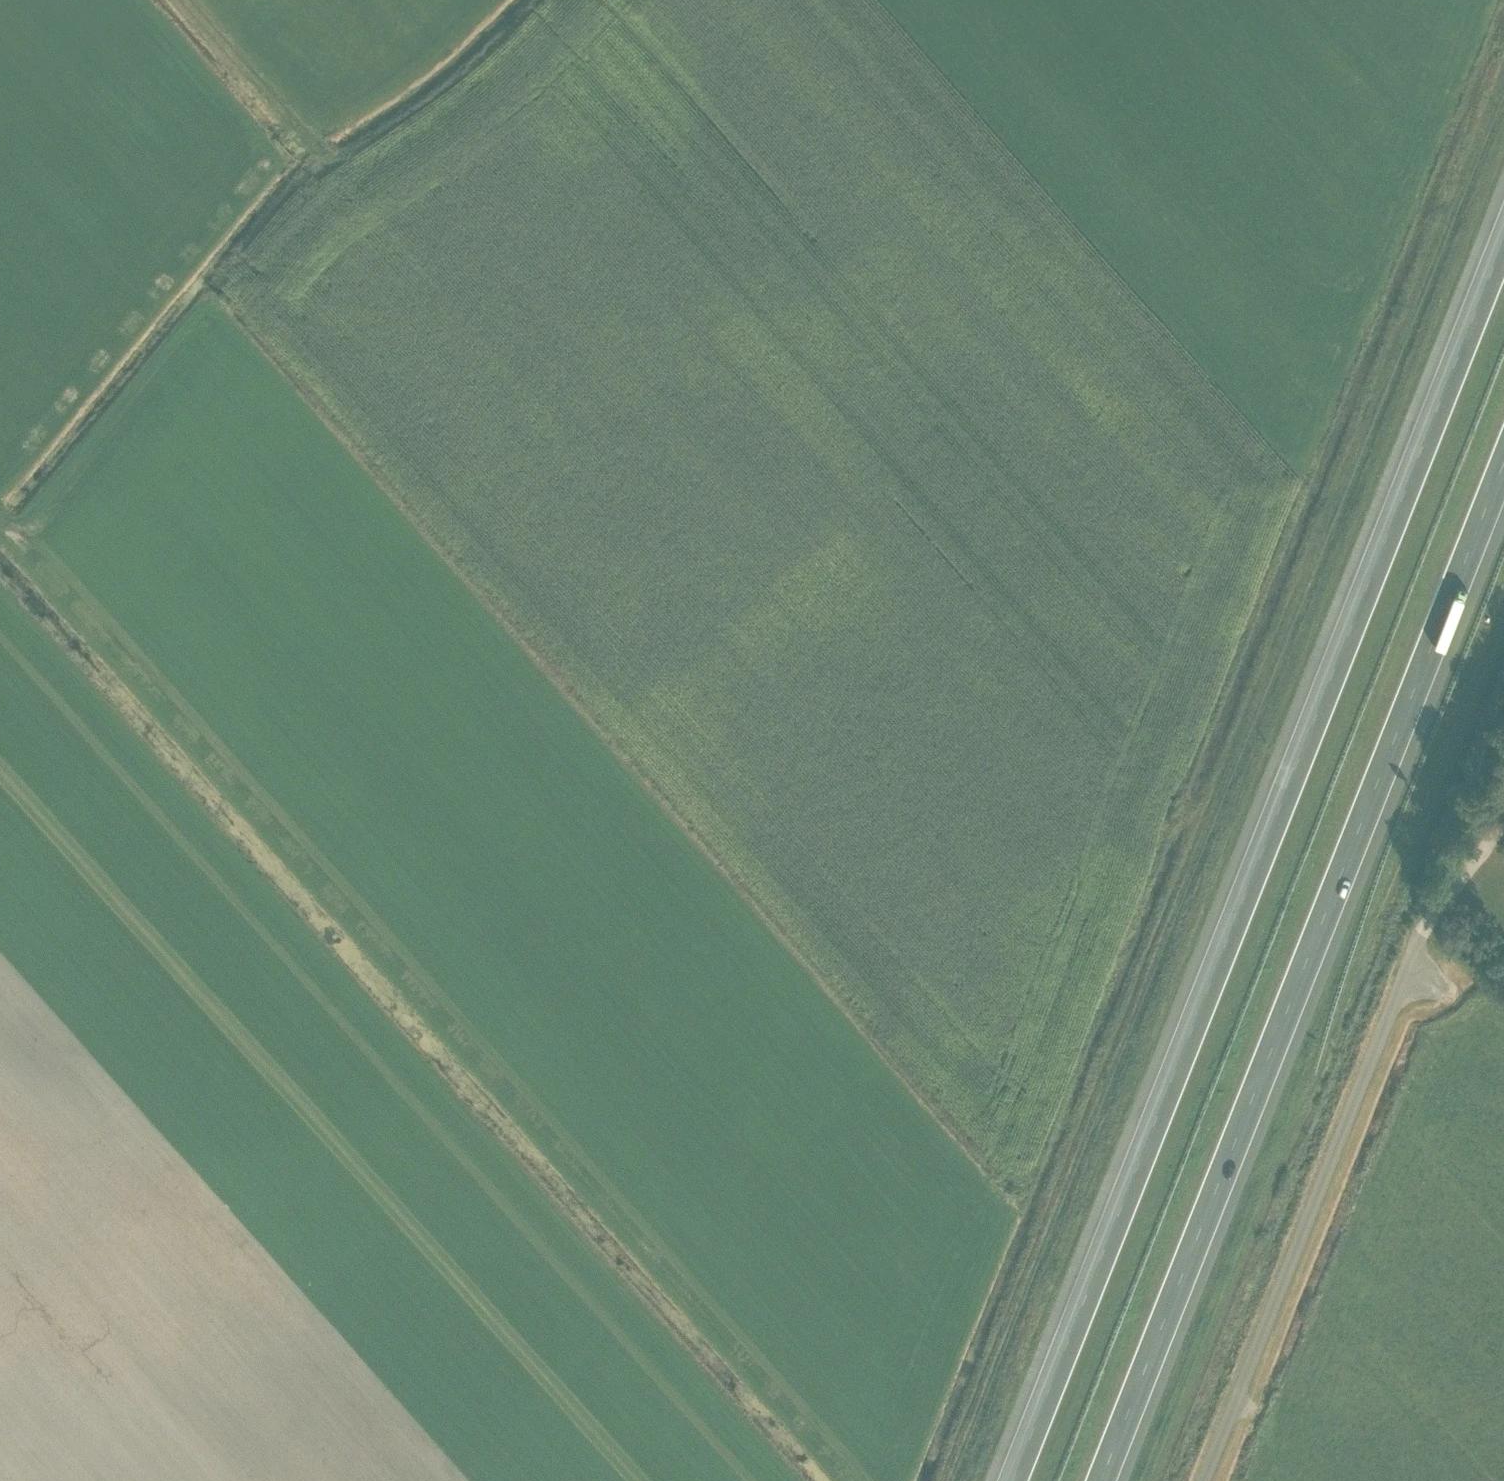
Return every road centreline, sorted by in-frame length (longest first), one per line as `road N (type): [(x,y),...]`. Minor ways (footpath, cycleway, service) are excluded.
road 1 (motorway): [(1503,225),(1007,1480)]
road 2 (motorway): [(1106,1480),(1503,480)]
road 3 (unclassified): [(1203,1480),(1415,949)]

